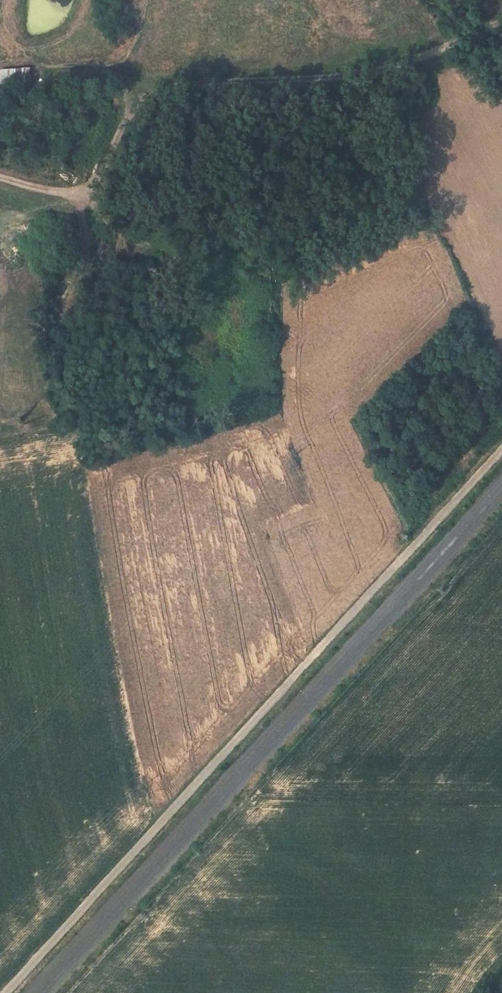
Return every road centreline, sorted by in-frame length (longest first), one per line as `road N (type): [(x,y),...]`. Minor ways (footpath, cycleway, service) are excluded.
road 1 (unclassified): [(501,451),(7,992)]
road 2 (track): [(0,177),(79,194),(95,182),(141,97),(158,87),(374,71),(501,21)]

